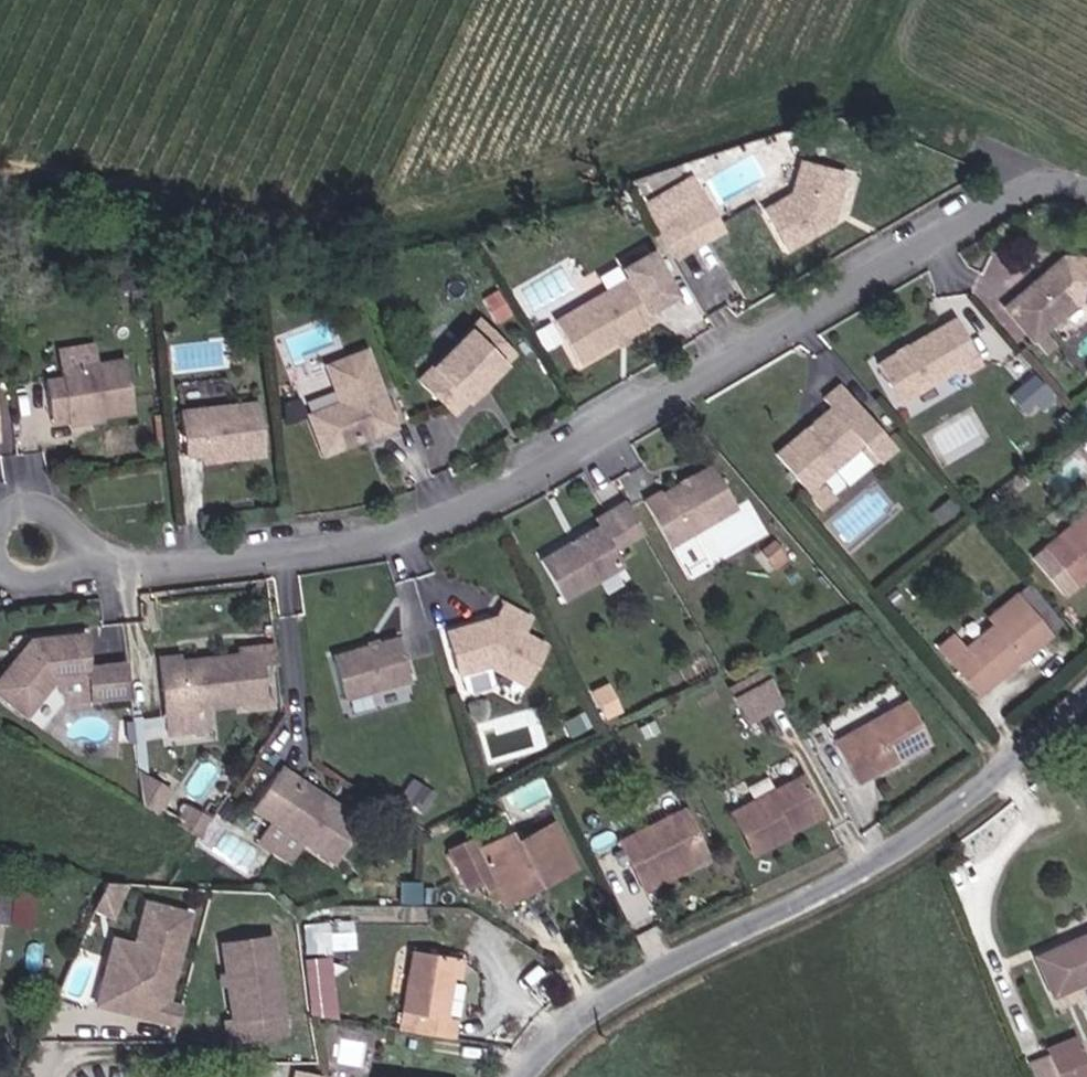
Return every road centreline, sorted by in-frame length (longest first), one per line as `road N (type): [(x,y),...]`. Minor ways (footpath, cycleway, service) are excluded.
road 1 (residential): [(78,547),(137,563),(206,559),(381,540),(448,518),(1034,186),(1068,179),(1086,186)]
road 2 (unclassified): [(1086,703),(925,834),(560,1035),(519,1076)]

